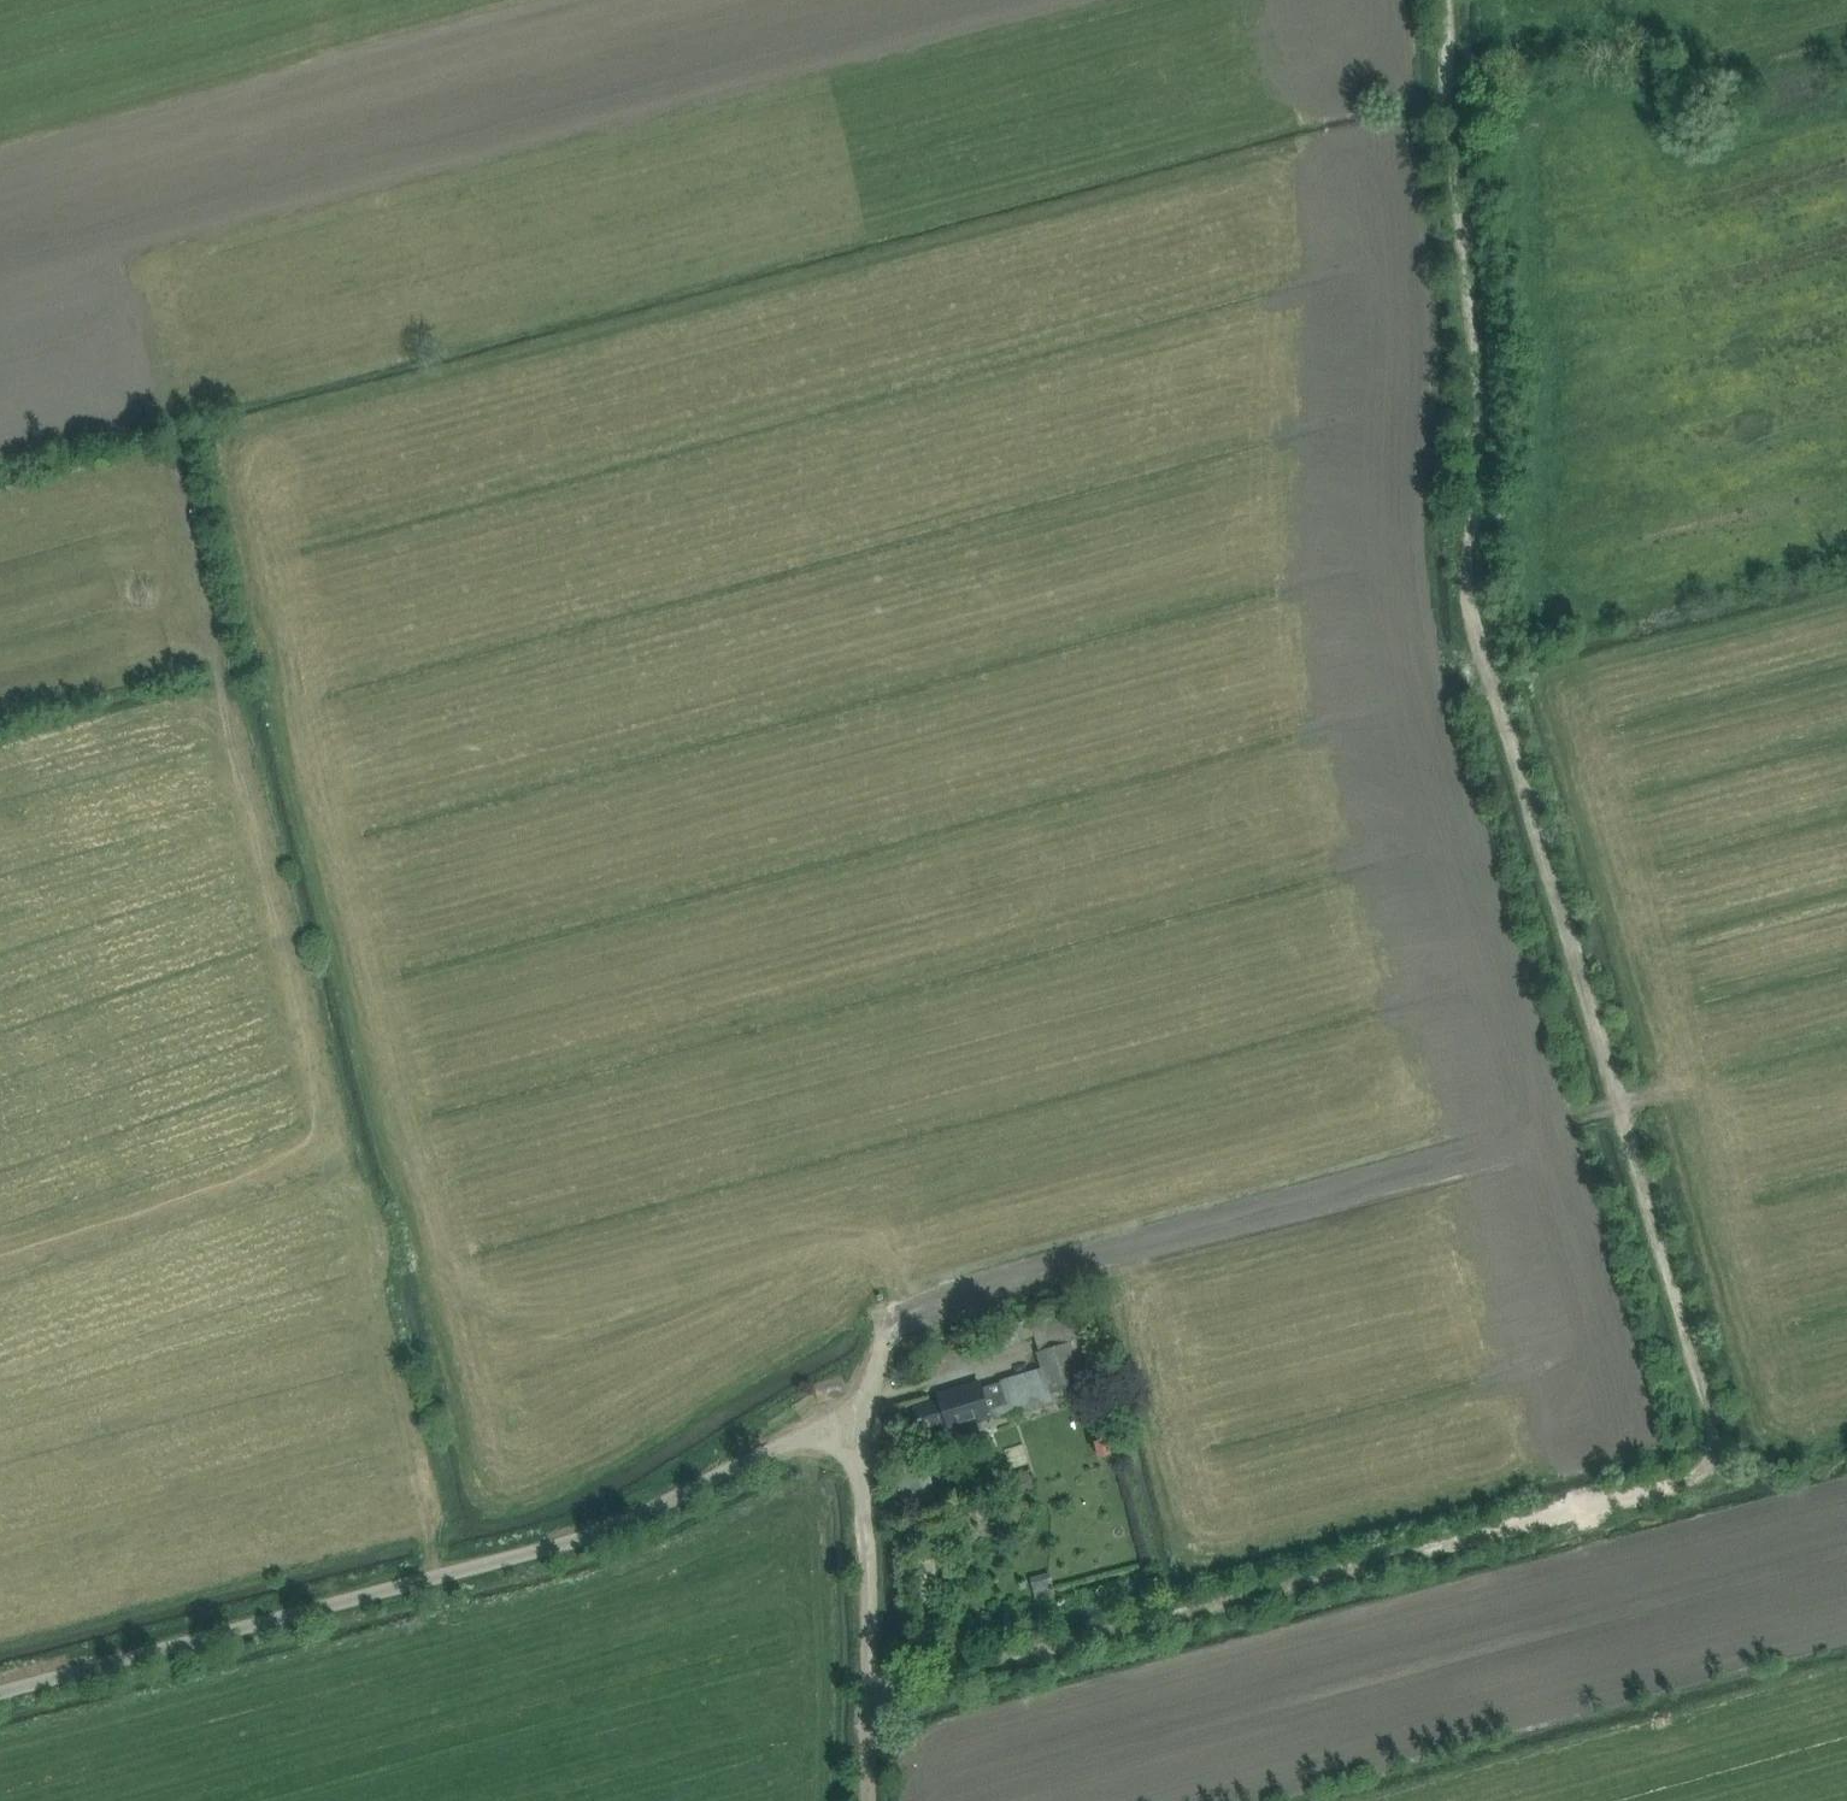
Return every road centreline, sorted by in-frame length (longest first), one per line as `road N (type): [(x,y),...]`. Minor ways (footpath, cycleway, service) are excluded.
road 1 (track): [(1445,0),(1468,275),(1469,585),(1723,1463),(869,1694),(866,1800)]
road 2 (unclassified): [(0,1689),(581,1535),(659,1505),(861,1403),(875,1381),(886,1322)]
road 3 (track): [(837,1420),(859,1459),(869,1694)]

